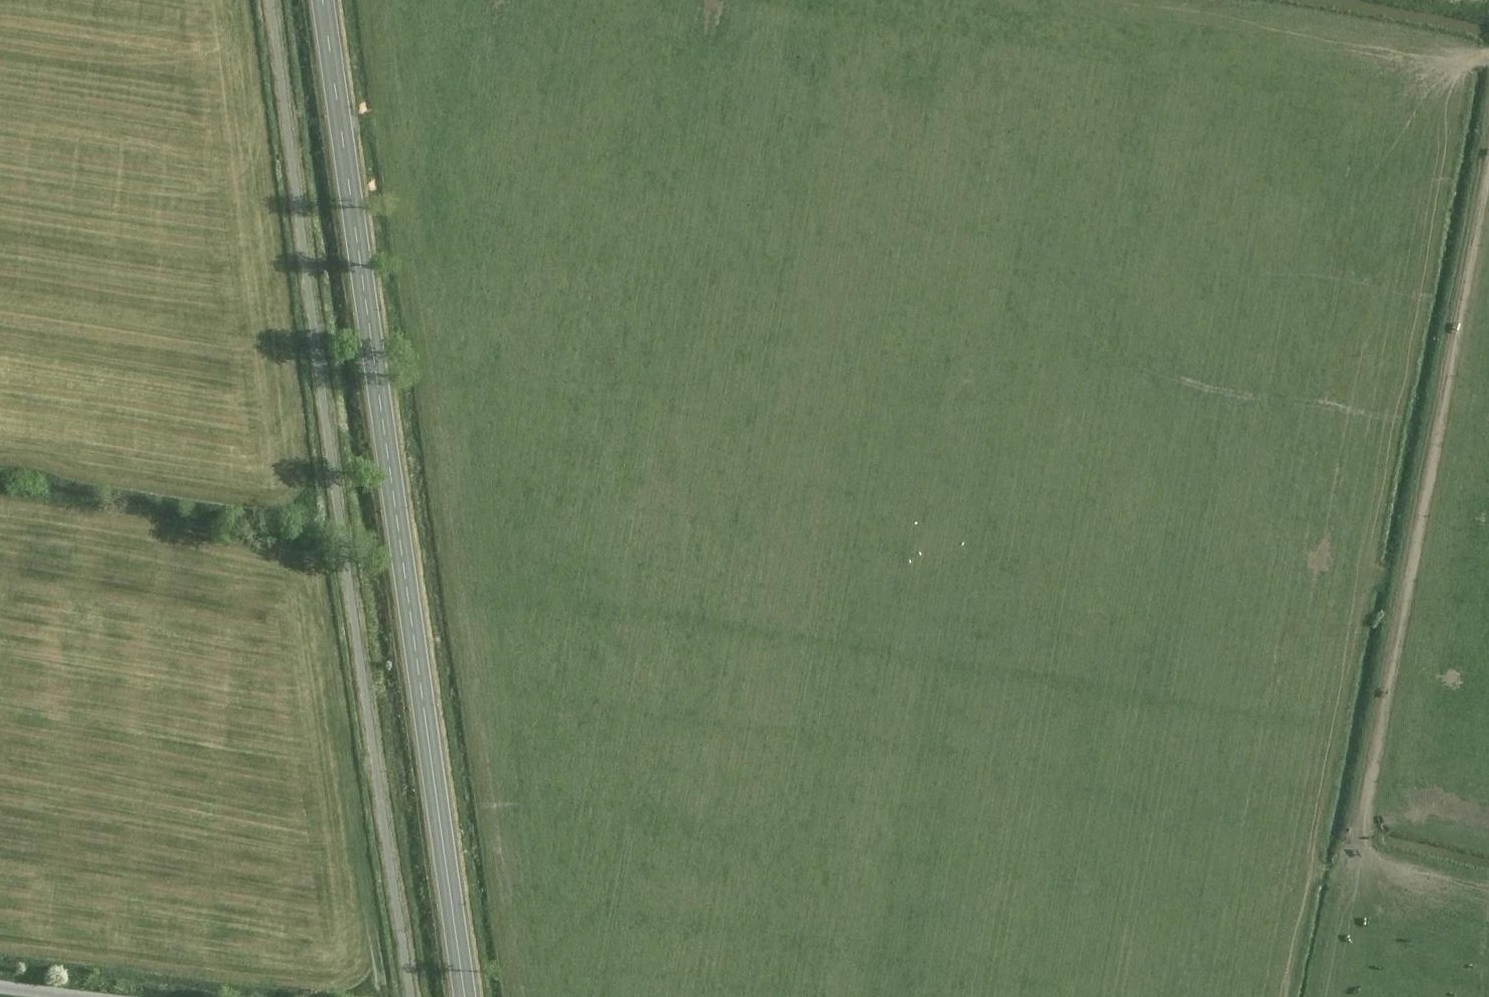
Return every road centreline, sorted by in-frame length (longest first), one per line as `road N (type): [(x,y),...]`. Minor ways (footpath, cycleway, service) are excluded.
road 1 (tertiary): [(466,996),(325,0)]
road 2 (unclassified): [(1366,830),(1488,208)]

